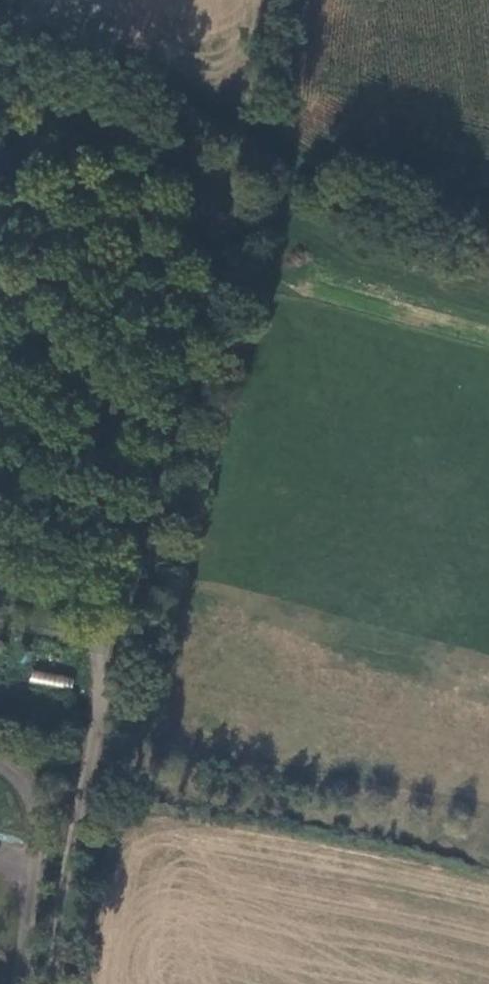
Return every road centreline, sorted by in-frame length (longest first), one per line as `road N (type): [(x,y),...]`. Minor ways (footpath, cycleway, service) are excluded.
road 1 (track): [(0,40),(233,121),(324,191),(488,230)]
road 2 (residential): [(13,983),(34,812),(0,771)]

